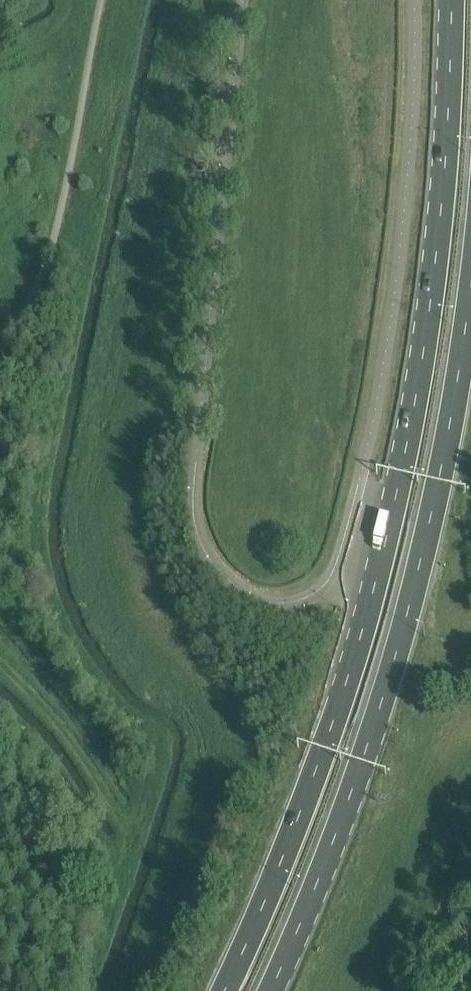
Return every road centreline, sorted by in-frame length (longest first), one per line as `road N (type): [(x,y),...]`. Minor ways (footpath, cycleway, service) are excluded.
road 1 (primary): [(451,0),(445,172),(405,455),(361,639),(301,812),(225,990)]
road 2 (primary): [(273,990),(339,830),(399,653),(453,416),(470,282)]
road 3 (track): [(0,668),(134,842),(82,990)]

